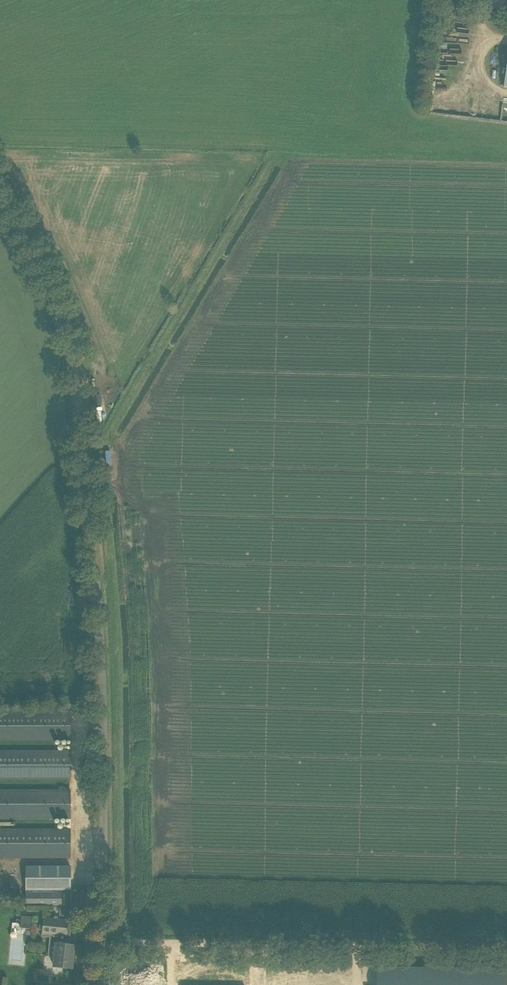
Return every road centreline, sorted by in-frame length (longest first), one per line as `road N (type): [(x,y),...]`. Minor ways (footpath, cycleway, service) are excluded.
road 1 (unclassified): [(101,984),(102,666),(76,384),(55,308),(0,187)]
road 2 (track): [(506,948),(101,941)]

